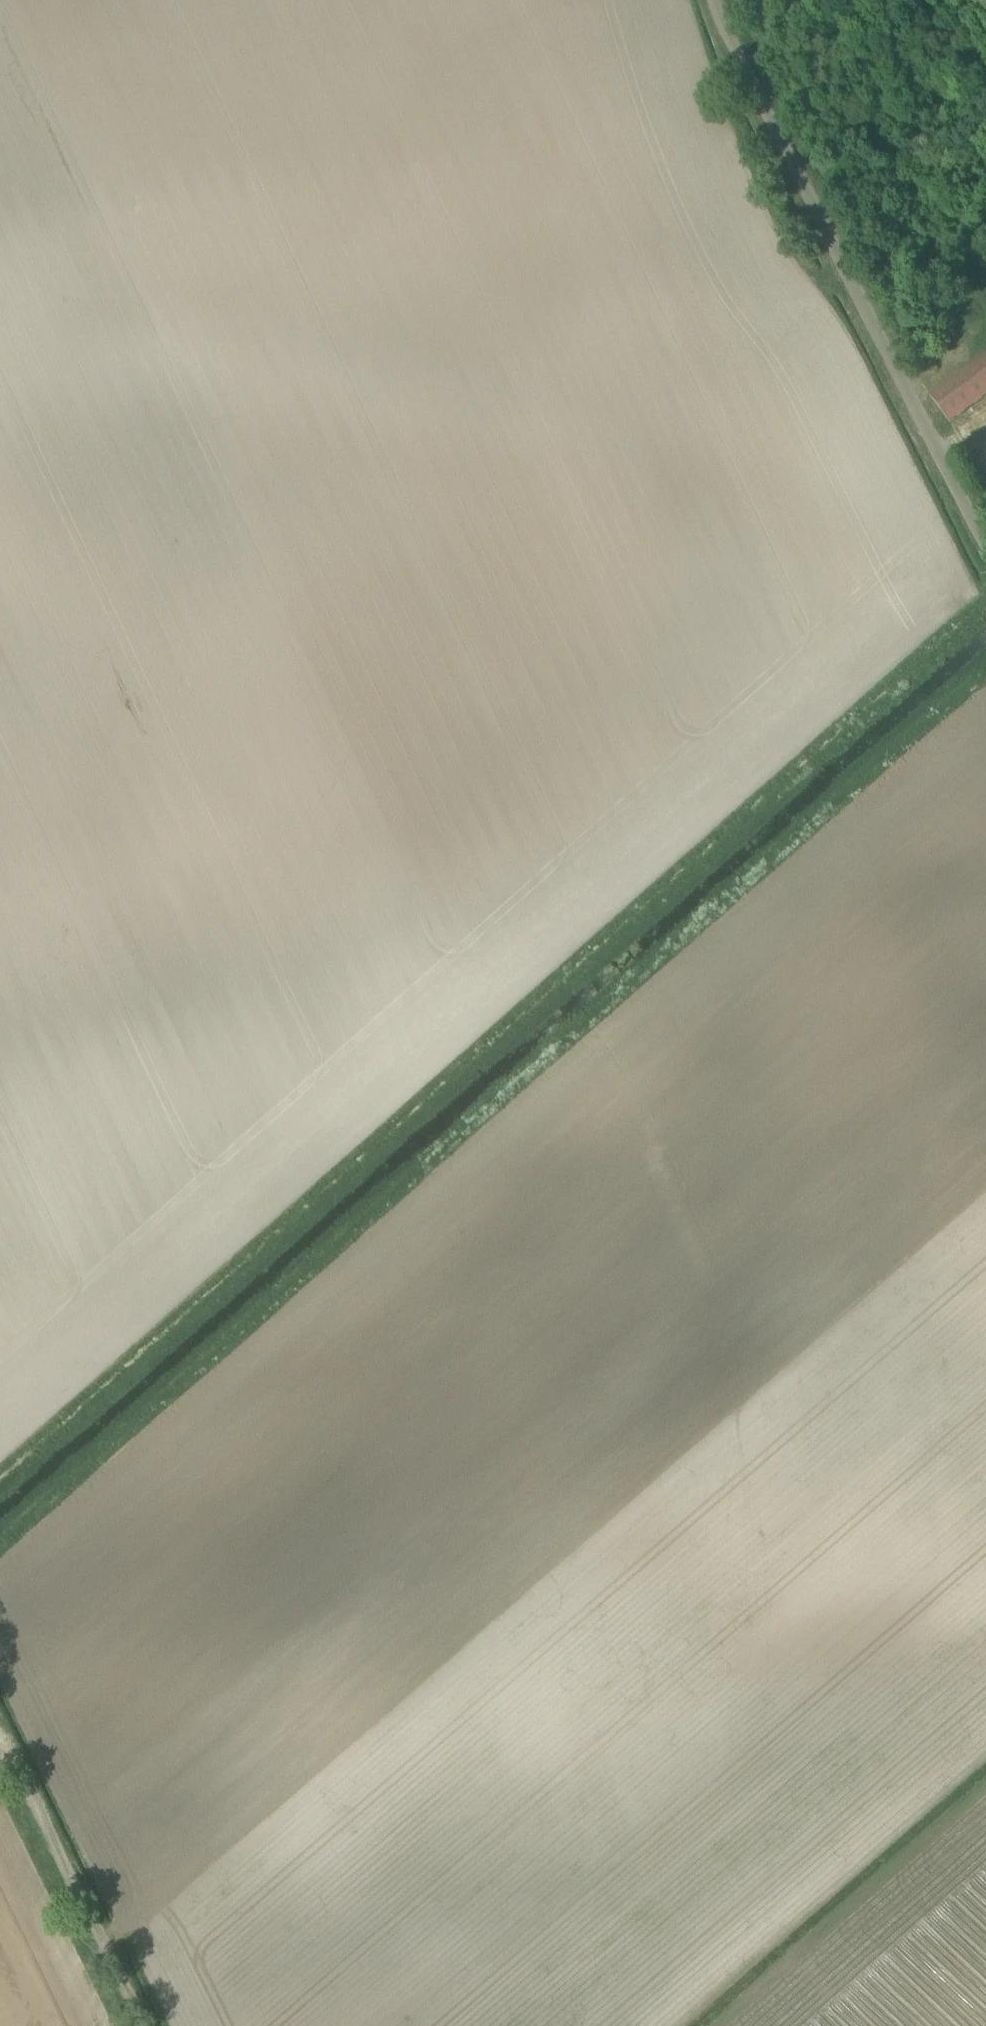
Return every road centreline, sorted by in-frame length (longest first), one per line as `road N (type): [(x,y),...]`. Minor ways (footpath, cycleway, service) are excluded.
road 1 (unclassified): [(985,558),(720,0)]
road 2 (track): [(0,1728),(146,2025)]

